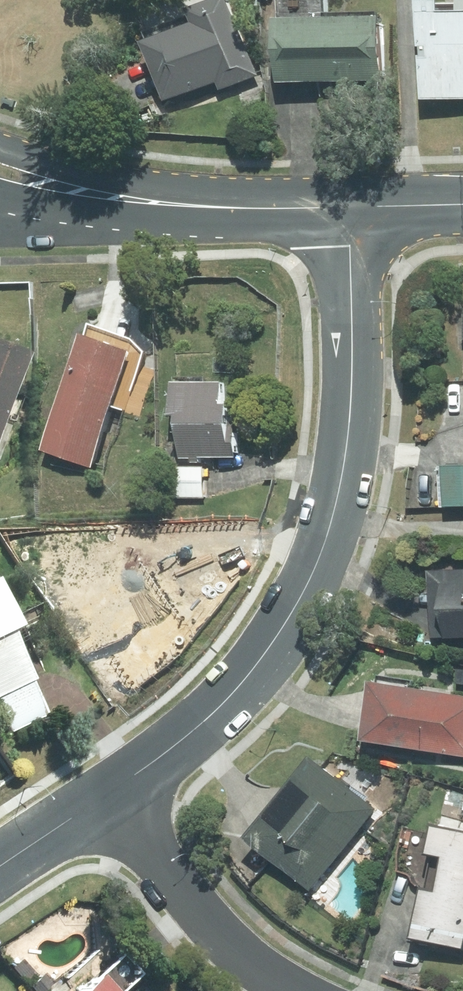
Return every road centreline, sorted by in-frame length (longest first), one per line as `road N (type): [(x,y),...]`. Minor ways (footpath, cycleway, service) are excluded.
road 1 (tertiary): [(114,790),(261,665),(306,593),(334,521),(365,321),(367,208)]
road 2 (residential): [(114,790),(228,941),(296,990)]
road 3 (tertiary): [(367,208),(120,200)]
road 4 (tertiary): [(0,867),(114,790)]
road 5 (tertiary): [(120,200),(0,170)]
road 6 (residential): [(120,200),(0,225)]

